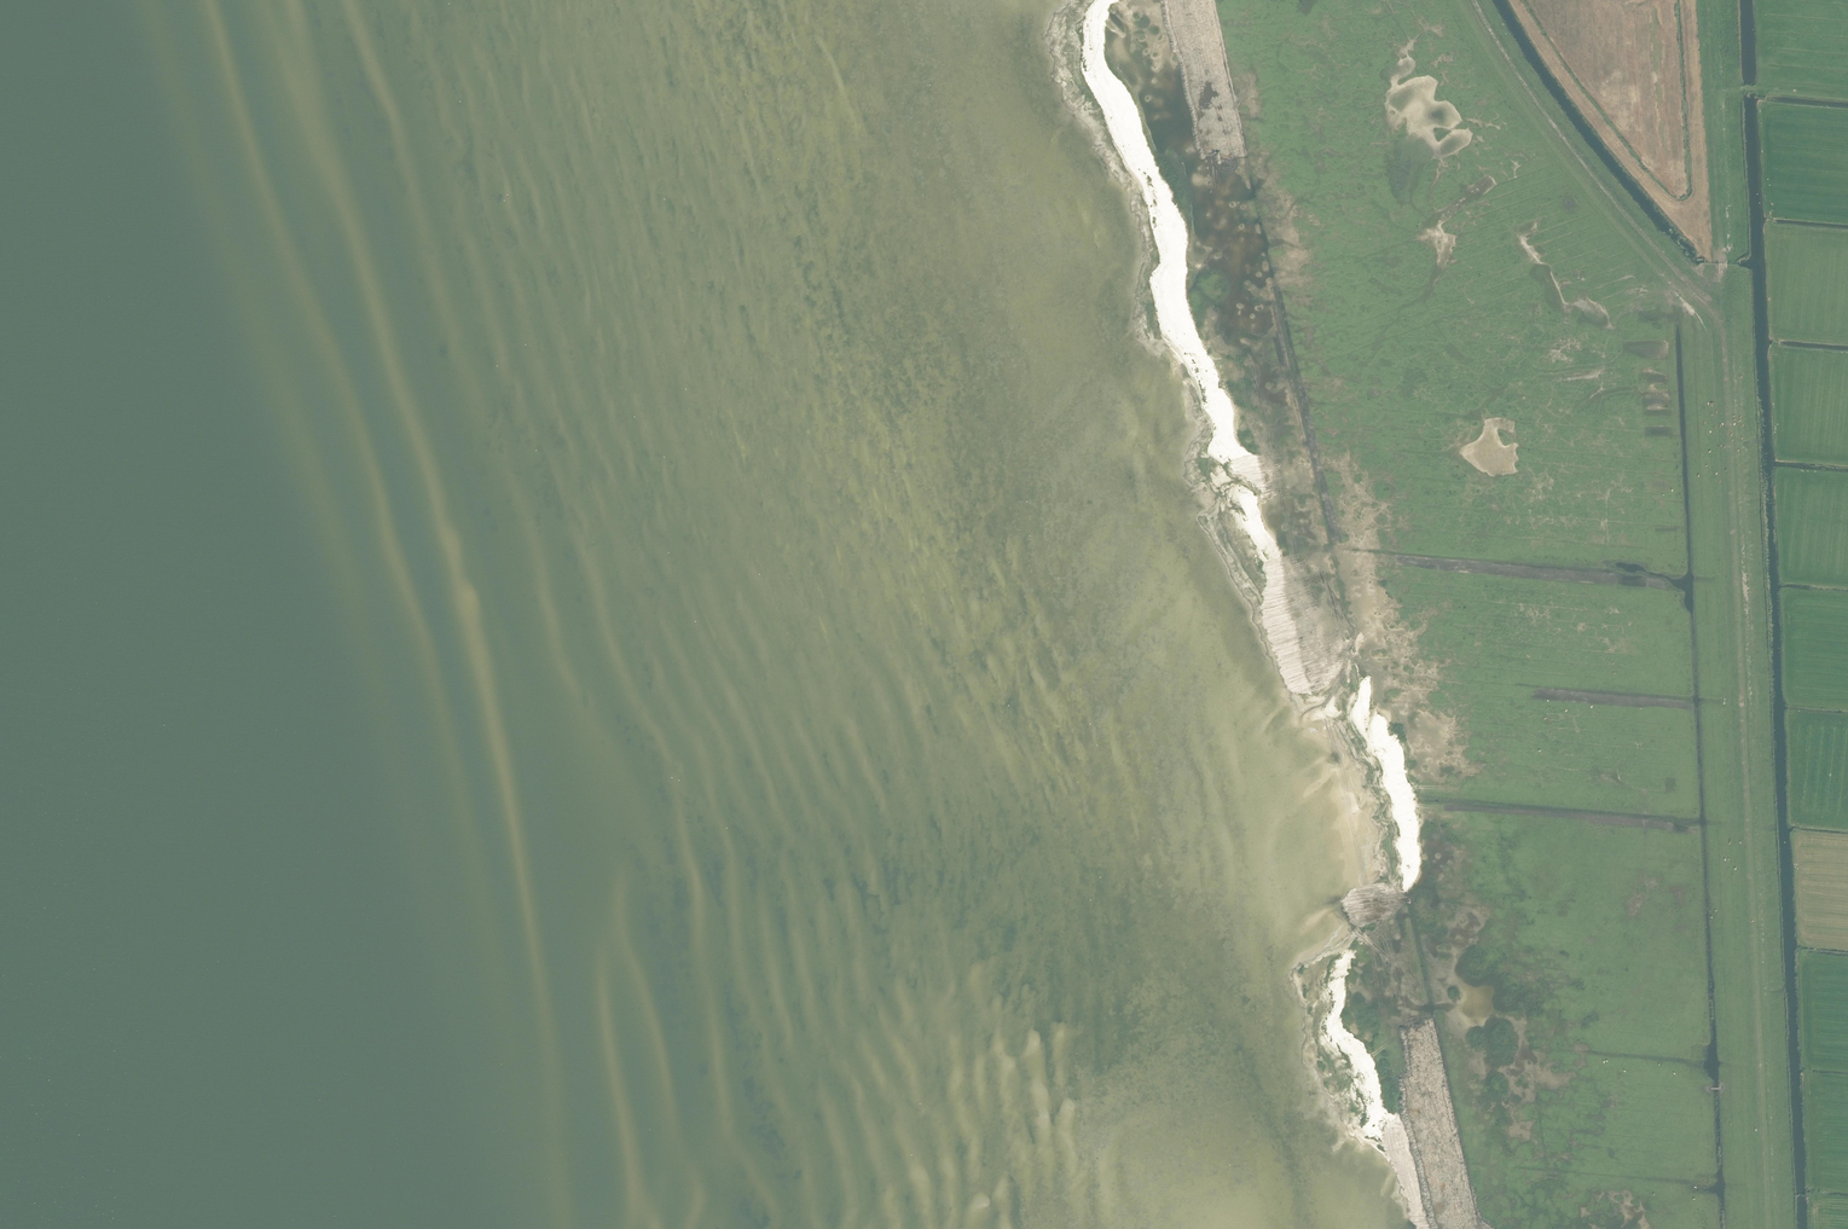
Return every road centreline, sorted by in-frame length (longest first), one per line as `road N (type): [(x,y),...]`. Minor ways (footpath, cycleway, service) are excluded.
road 1 (track): [(1709,0),(1722,271)]

